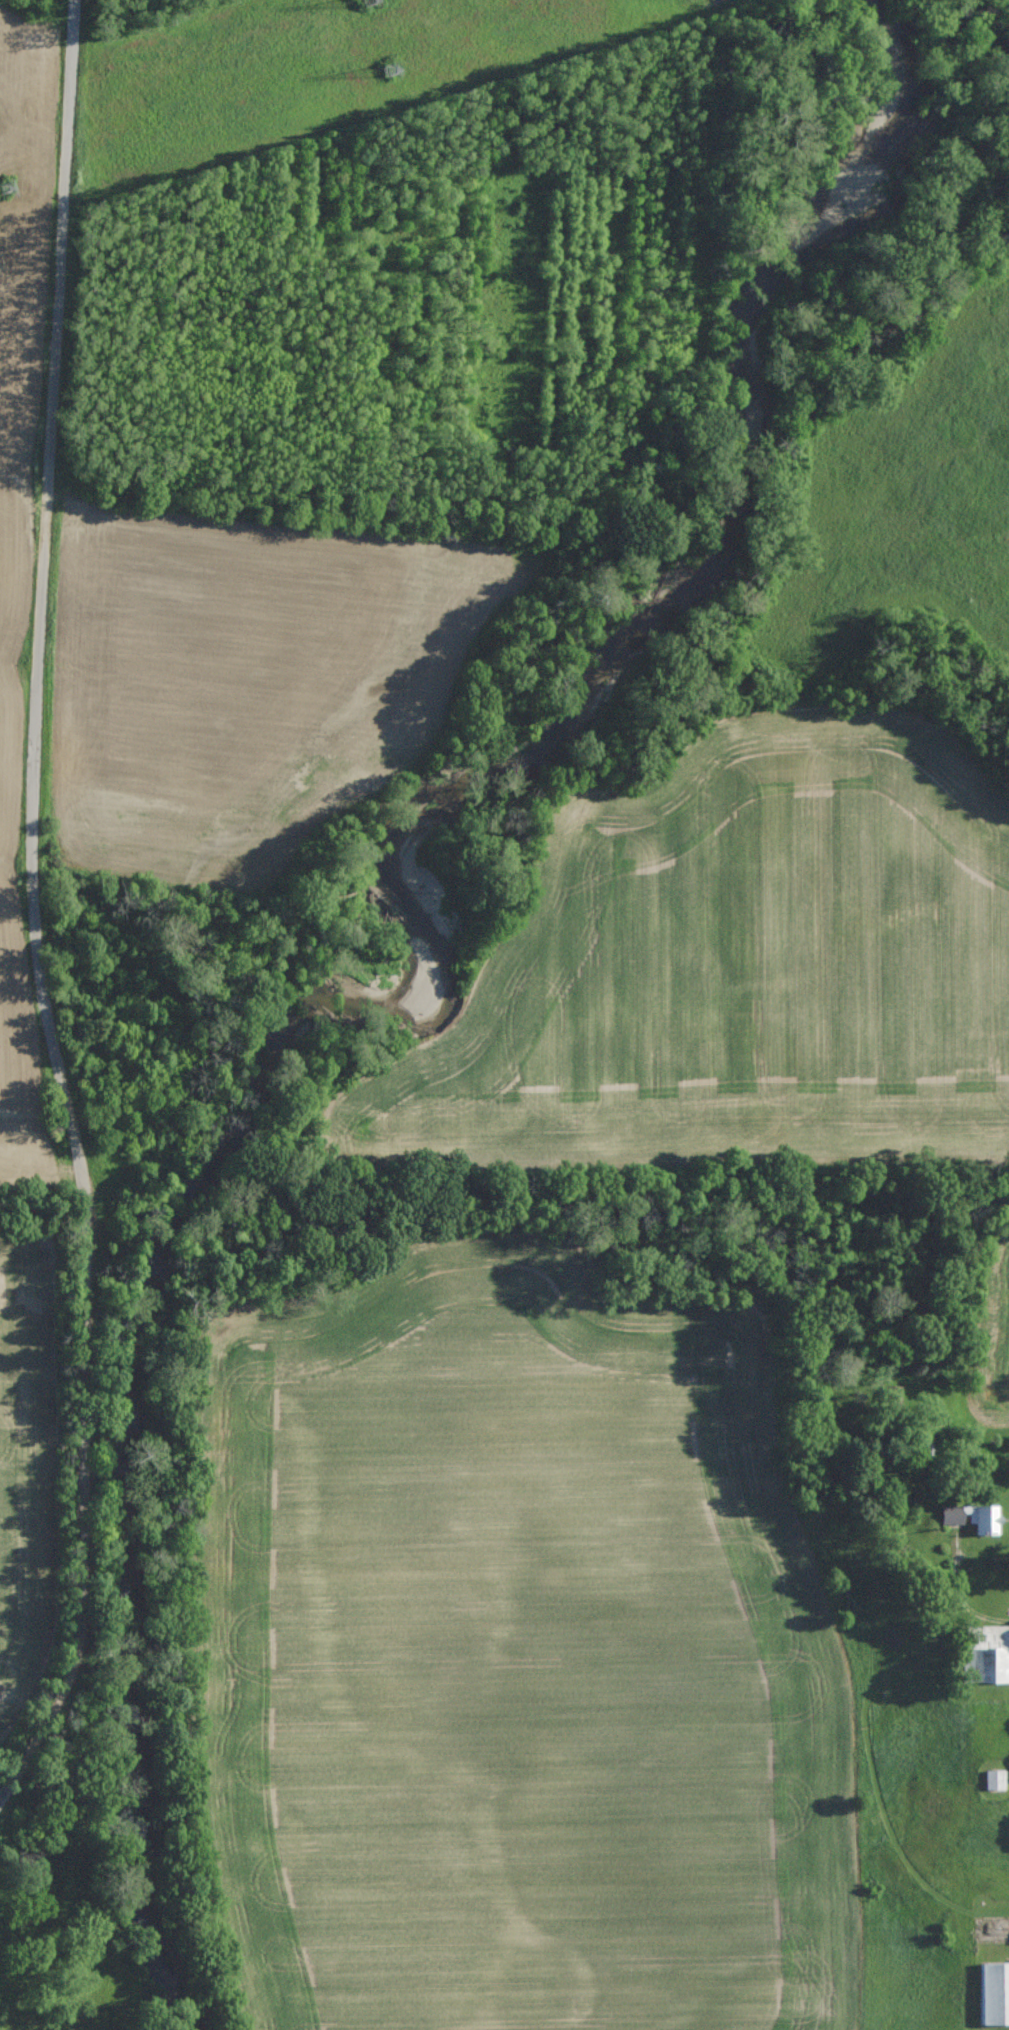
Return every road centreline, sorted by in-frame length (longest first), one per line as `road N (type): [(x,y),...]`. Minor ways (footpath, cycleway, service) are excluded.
road 1 (residential): [(0,1799),(67,1685),(80,1641),(85,1194),(43,991),(31,865),(74,0)]

